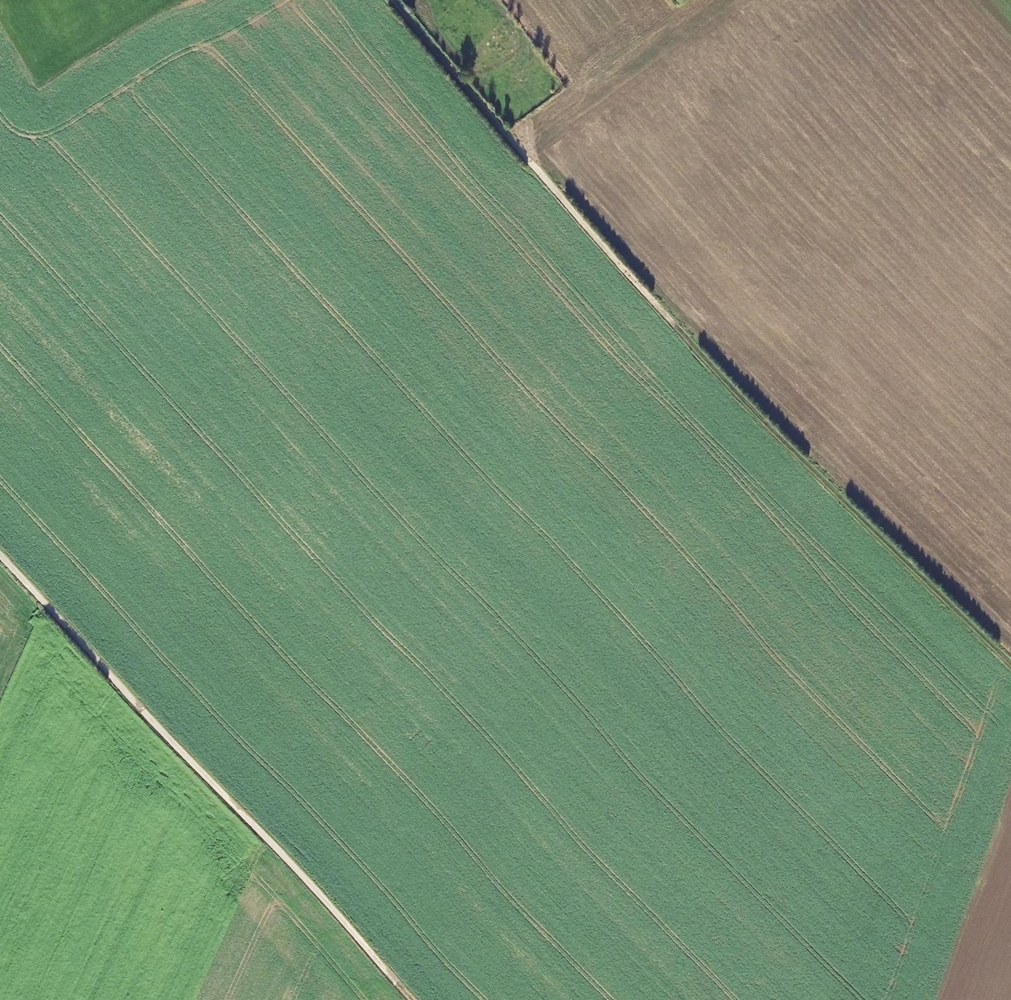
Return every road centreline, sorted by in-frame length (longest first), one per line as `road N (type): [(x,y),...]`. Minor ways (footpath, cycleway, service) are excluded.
road 1 (track): [(392,0),(574,213),(1010,664)]
road 2 (track): [(412,999),(0,551)]

